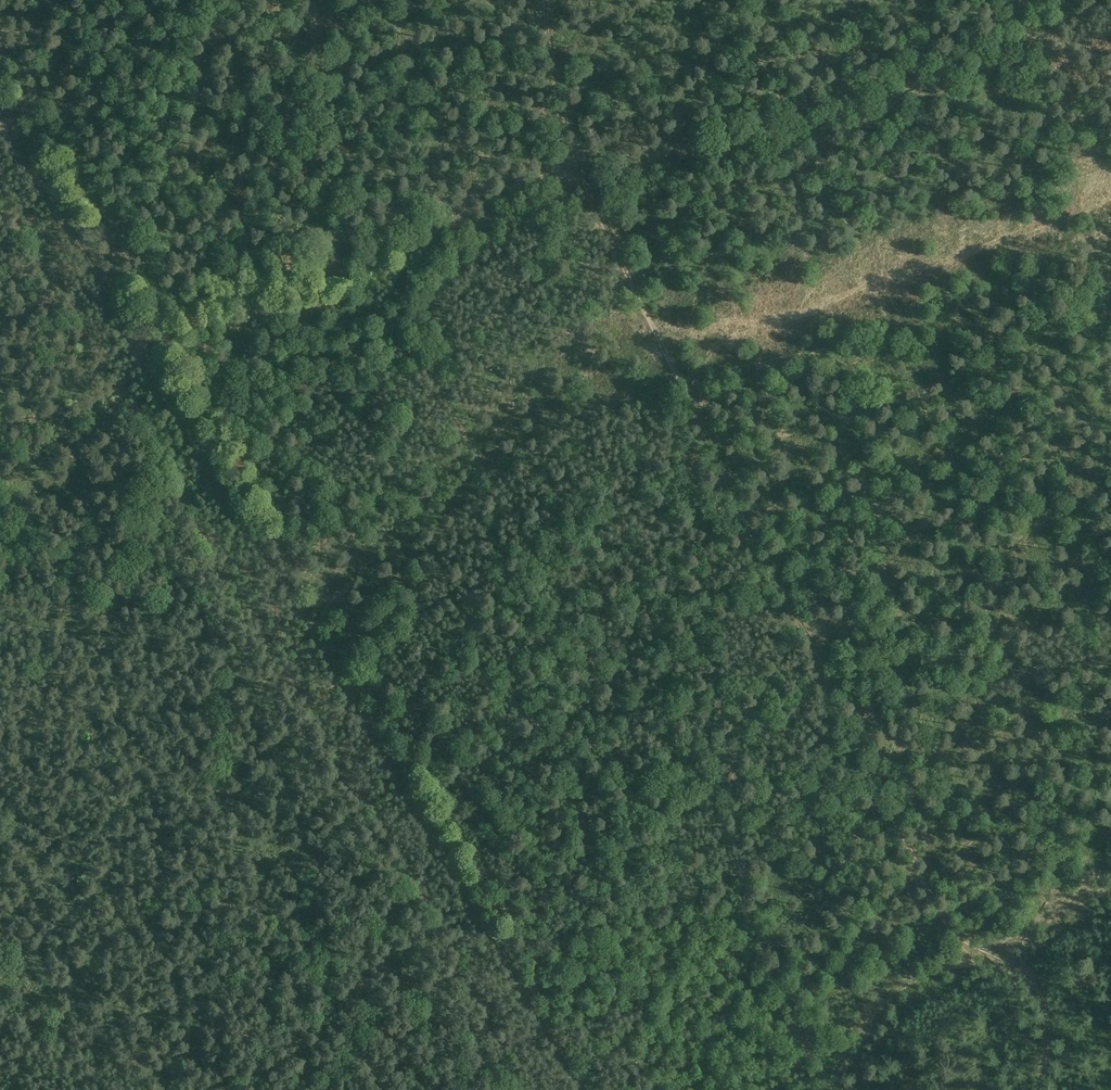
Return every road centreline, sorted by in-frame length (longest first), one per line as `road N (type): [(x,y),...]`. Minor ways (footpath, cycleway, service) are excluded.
road 1 (track): [(546,0),(588,200),(948,917),(965,943),(1029,977),(1044,1006),(1040,1089)]
road 2 (track): [(0,128),(194,450),(216,503),(264,556),(577,1089)]
road 3 (track): [(1110,878),(986,948)]

